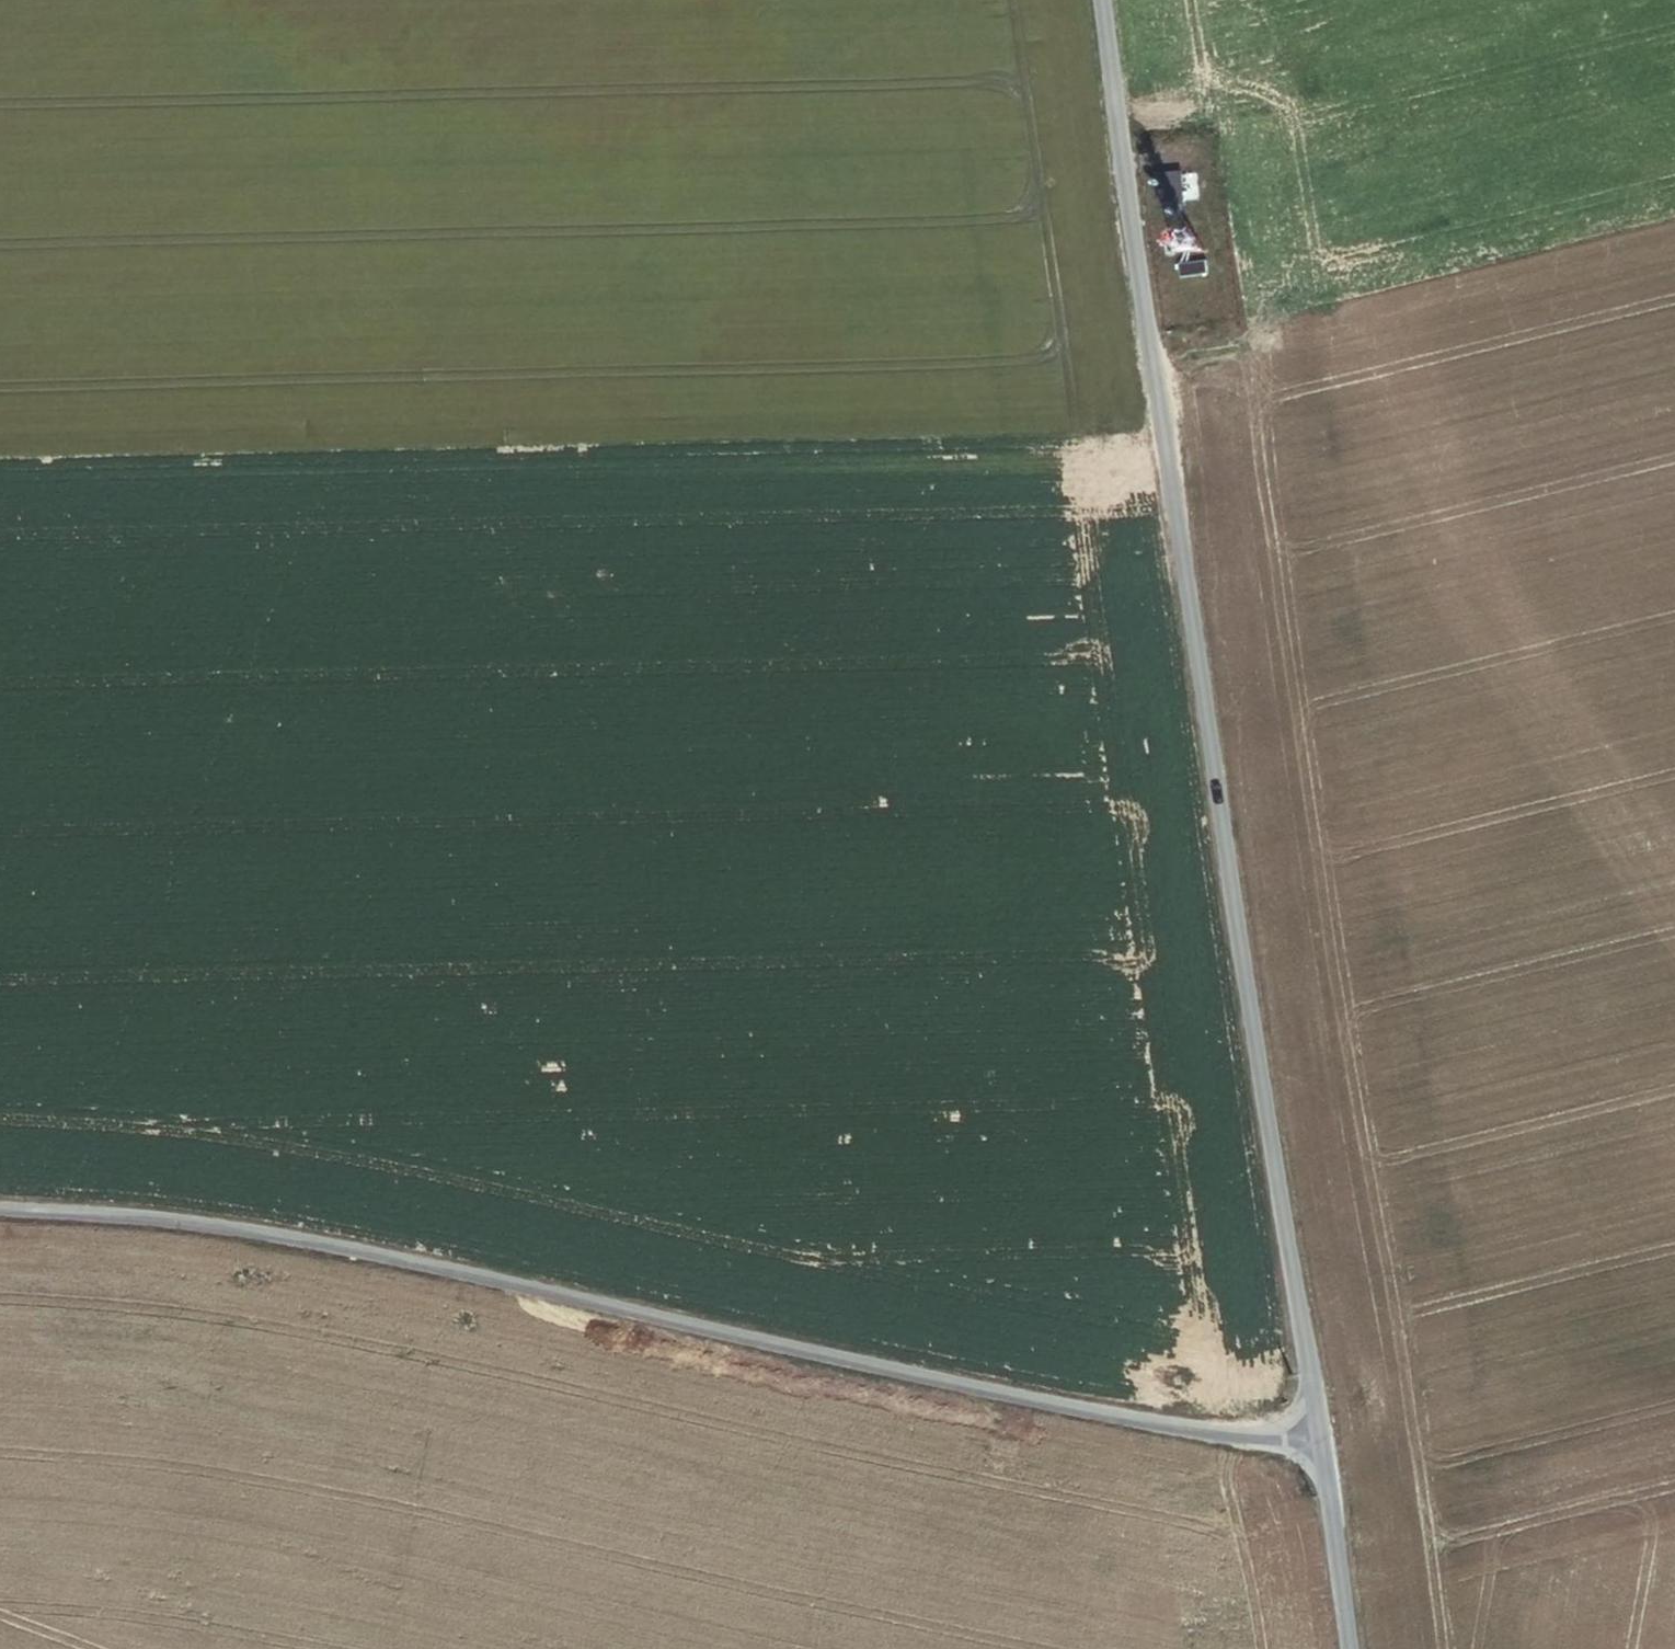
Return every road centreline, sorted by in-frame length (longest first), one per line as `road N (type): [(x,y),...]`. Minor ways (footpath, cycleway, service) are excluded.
road 1 (unclassified): [(1321,1440),(1163,443),(1102,0)]
road 2 (unclassified): [(0,1218),(260,1230),(1178,1429),(1321,1440)]
road 3 (unclassified): [(1347,1648),(1321,1440)]

